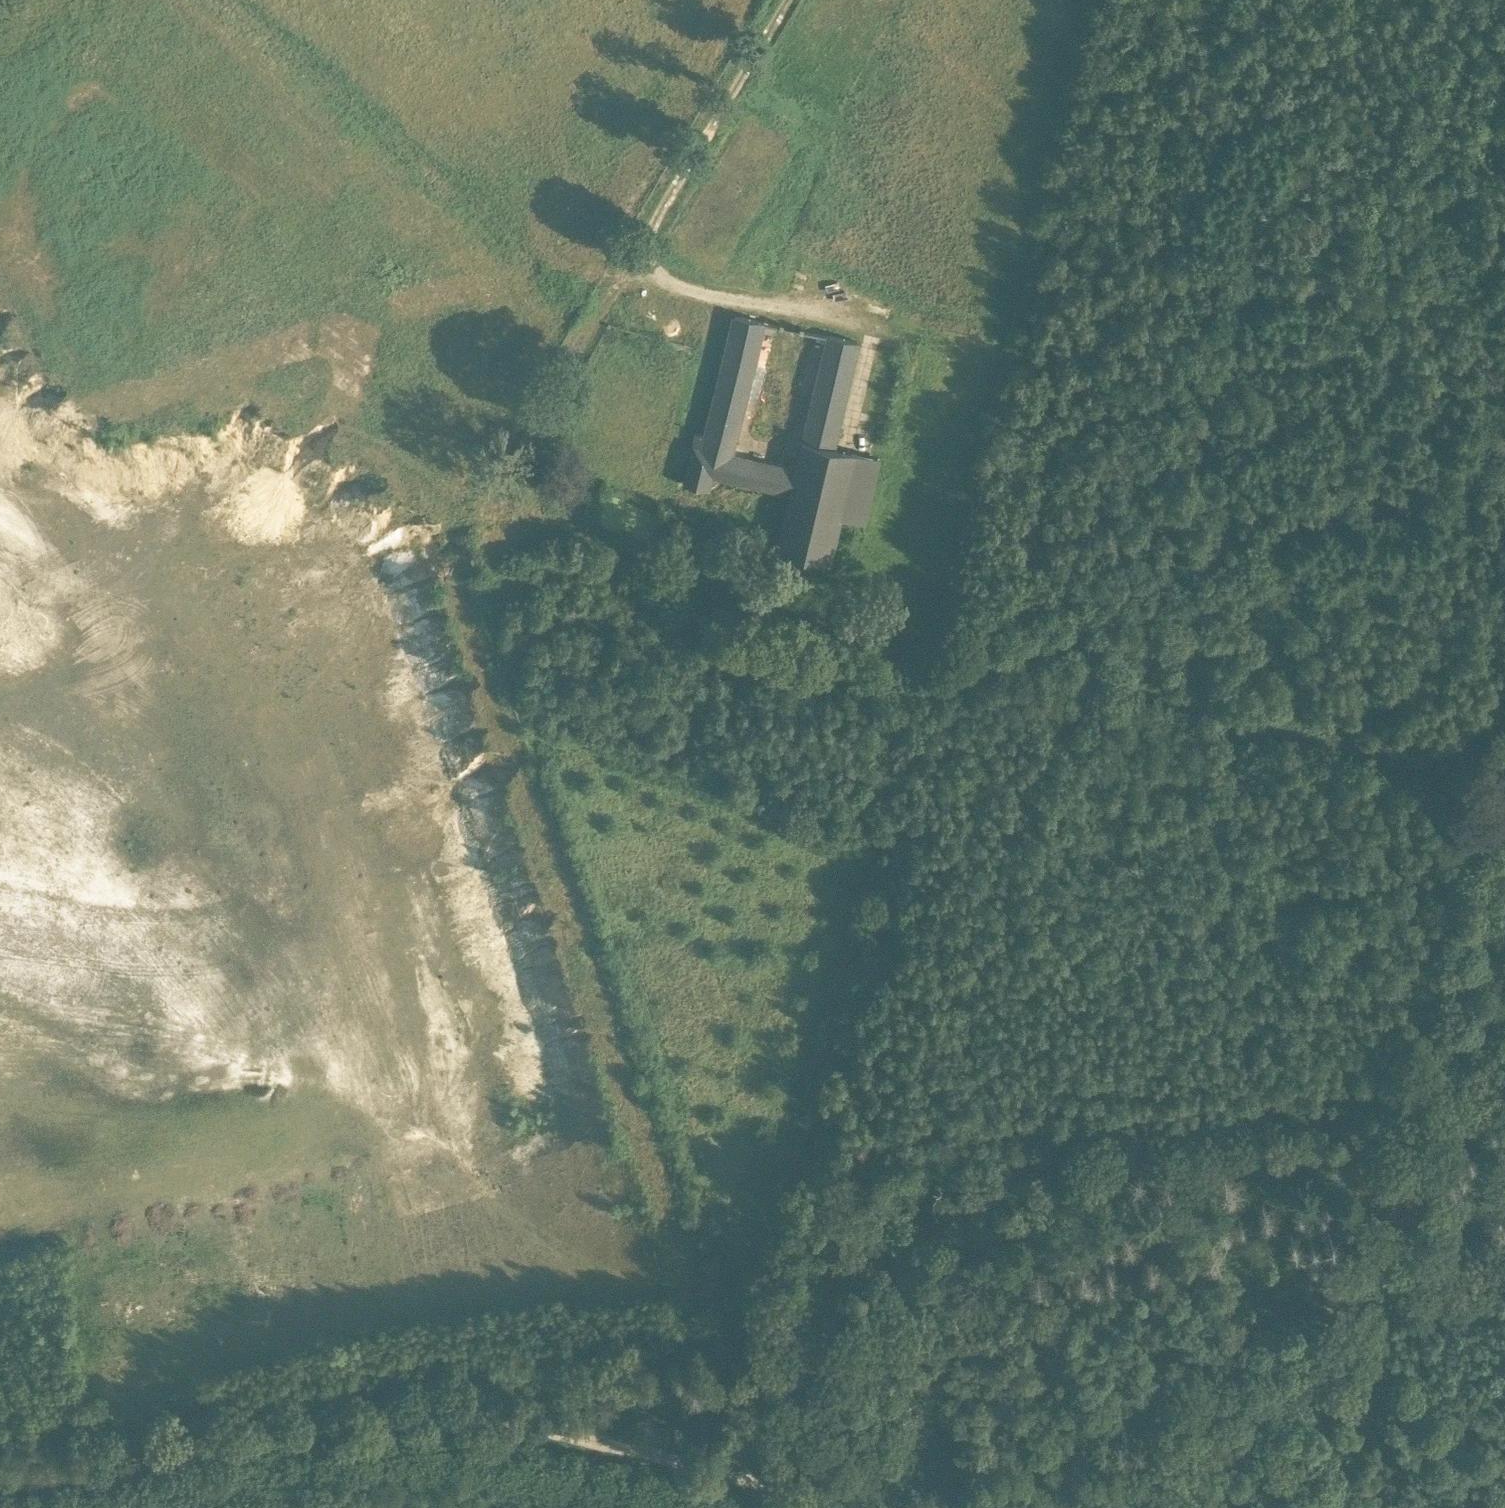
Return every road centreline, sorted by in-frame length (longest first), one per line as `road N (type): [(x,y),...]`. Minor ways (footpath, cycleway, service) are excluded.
road 1 (track): [(0,1483),(278,1435),(477,1427),(860,1507)]
road 2 (track): [(785,0),(491,485)]

